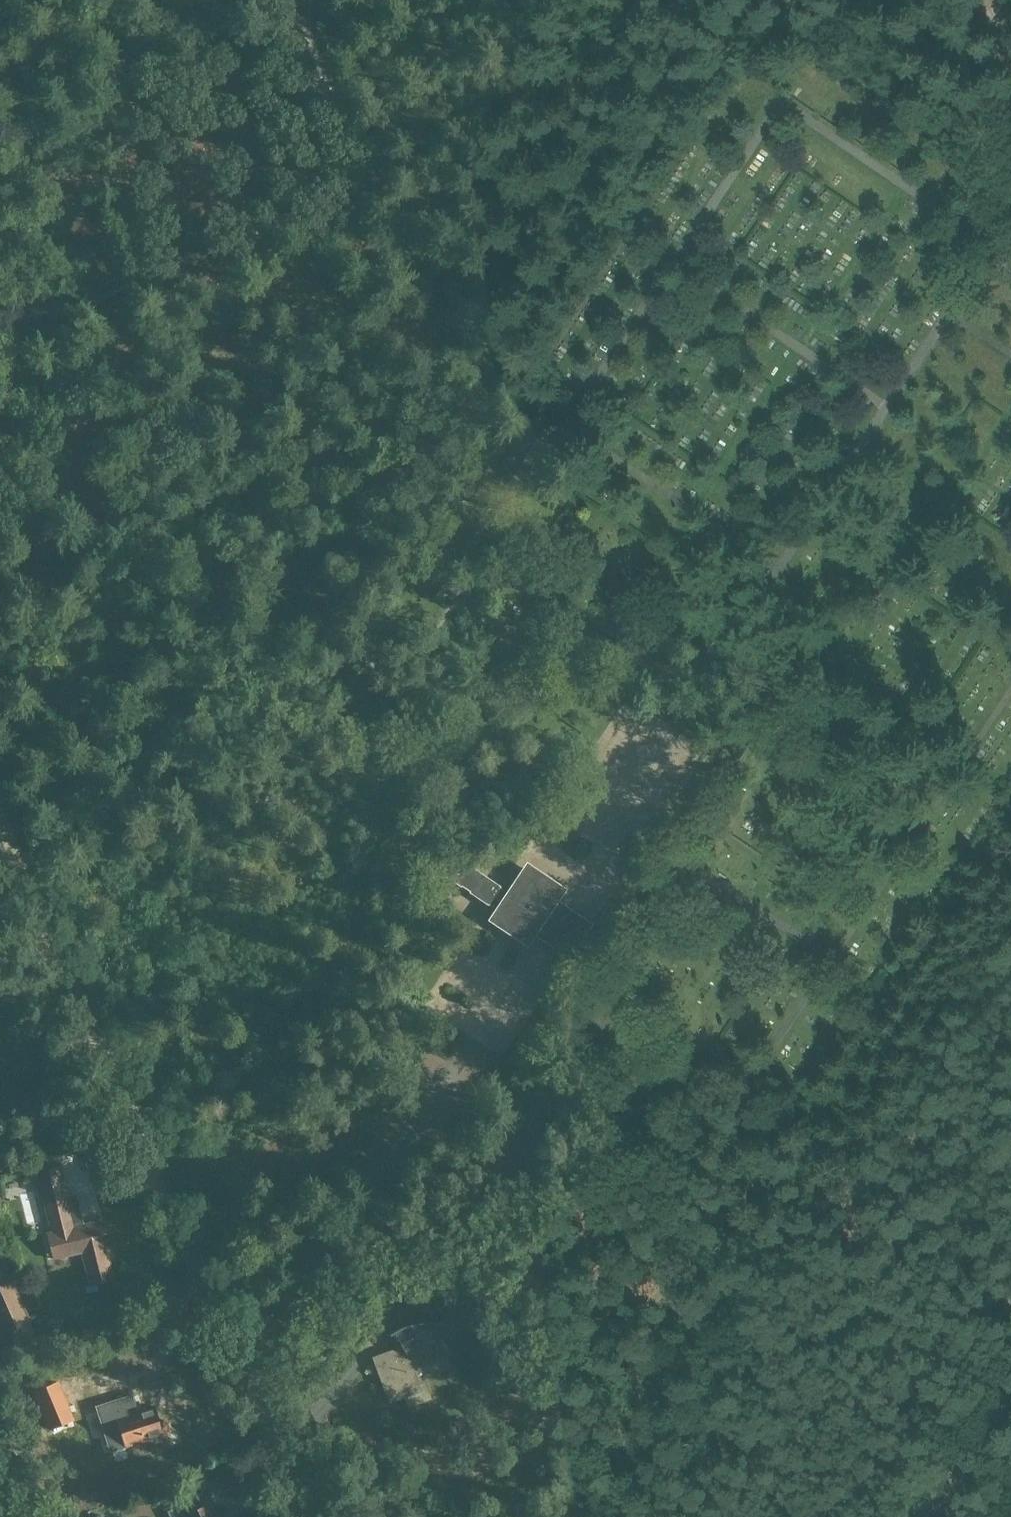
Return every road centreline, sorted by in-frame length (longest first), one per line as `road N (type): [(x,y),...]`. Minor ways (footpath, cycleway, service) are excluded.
road 1 (unclassified): [(311,1516),(0,834)]
road 2 (track): [(0,339),(337,191),(357,149),(295,0)]
road 3 (track): [(919,1516),(1010,1379)]
road 4 (track): [(0,1141),(117,1089)]

